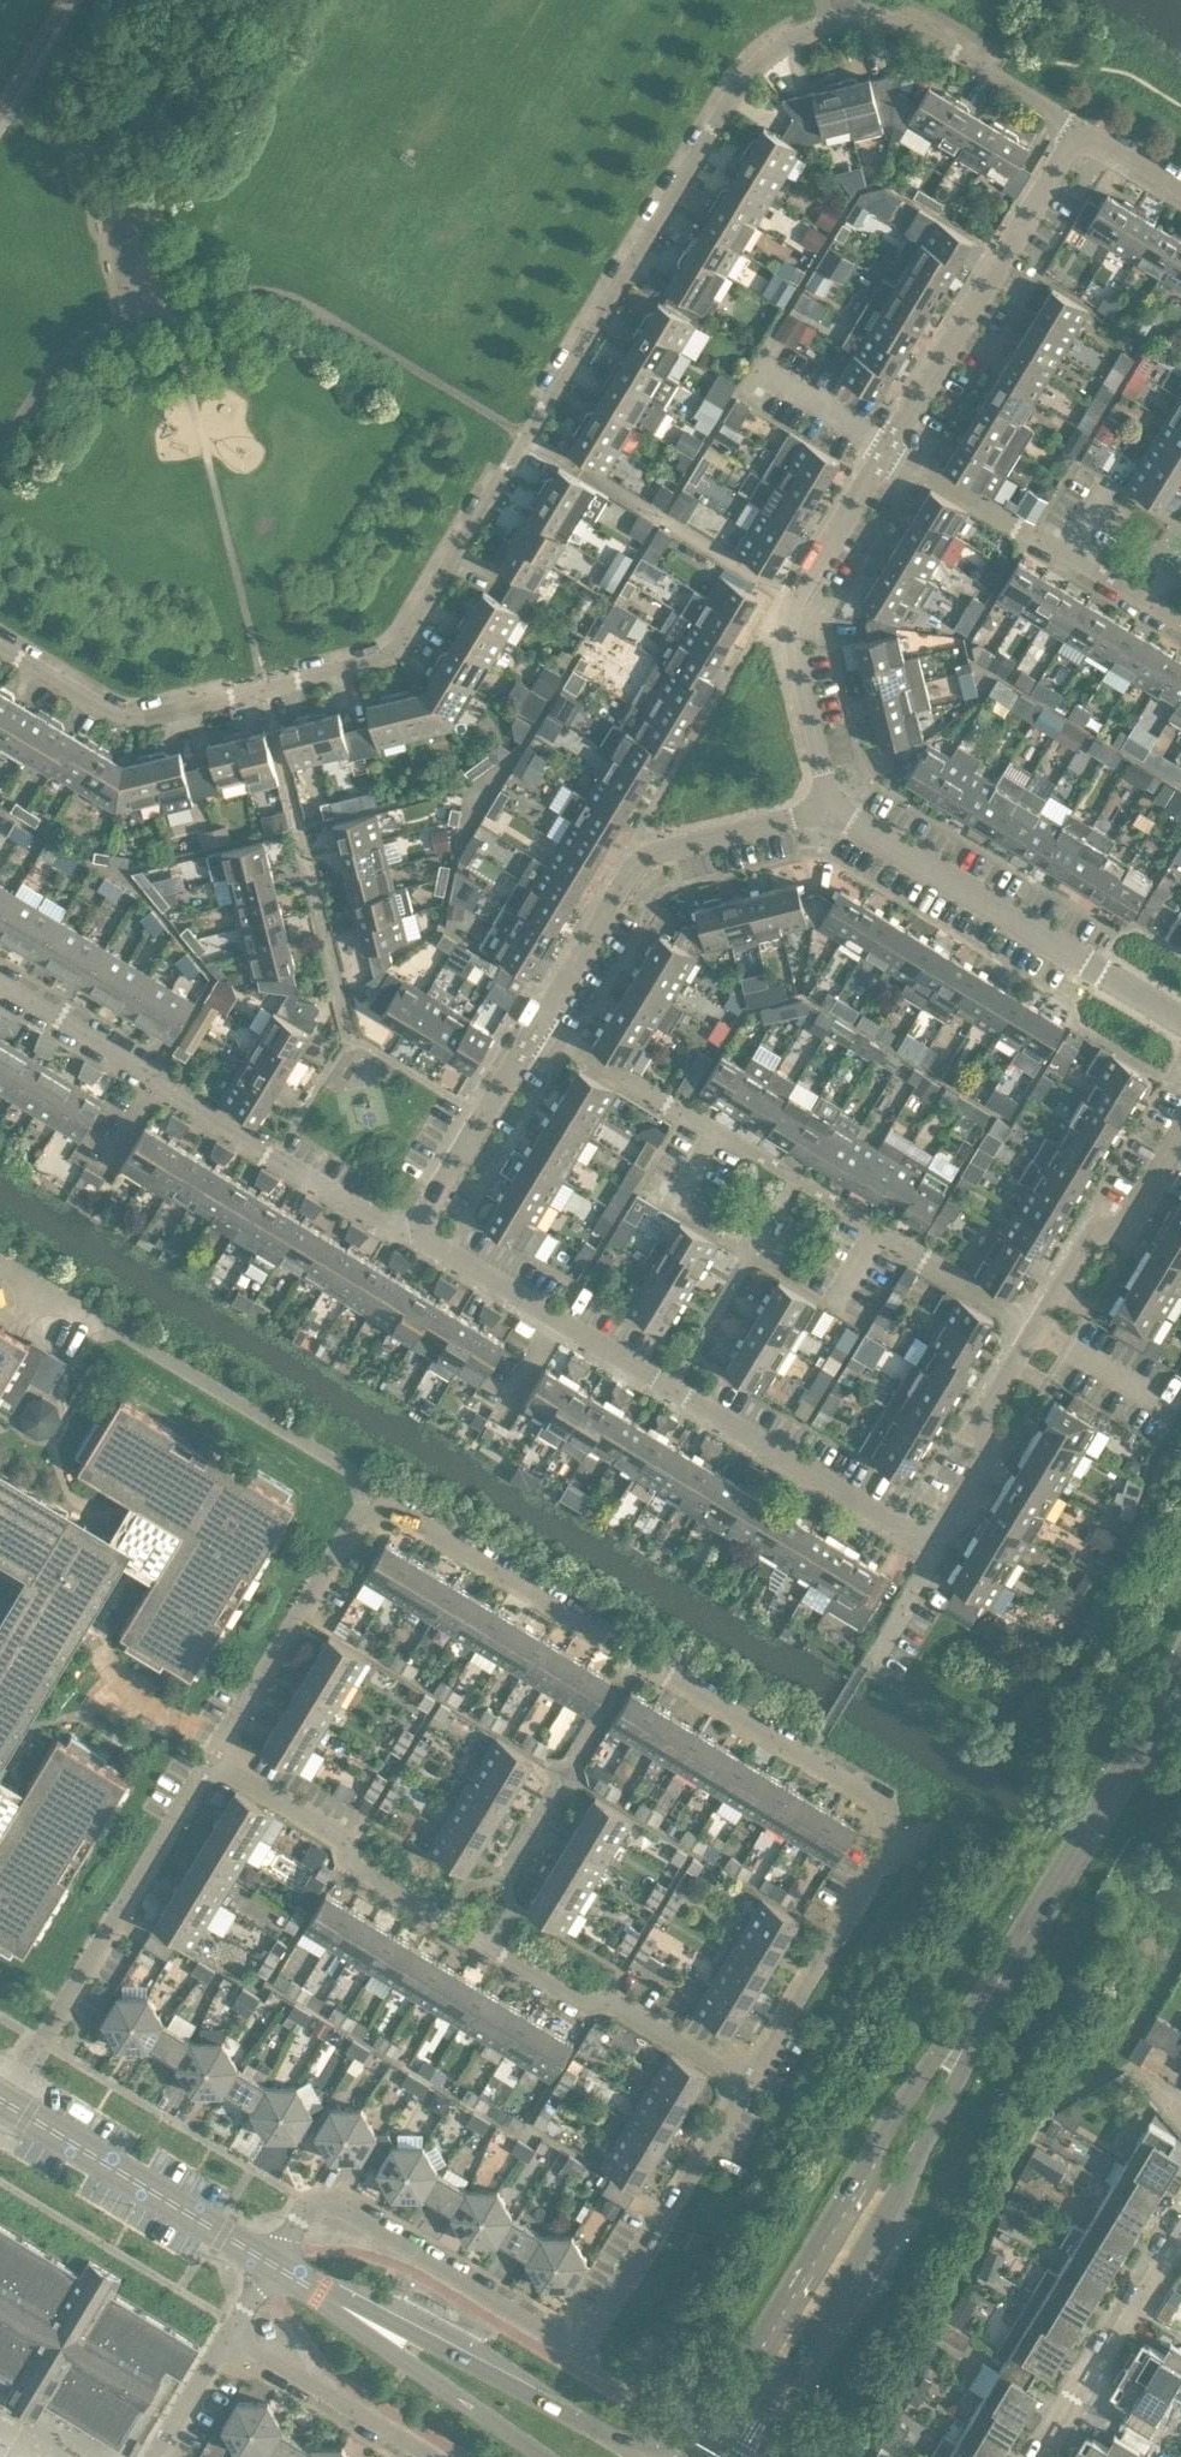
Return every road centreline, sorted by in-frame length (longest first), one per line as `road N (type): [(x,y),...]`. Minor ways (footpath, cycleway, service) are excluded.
road 1 (residential): [(0,650),(126,718),(400,654),(744,87),(812,32),(854,22),(916,32),(1082,129)]
road 2 (residential): [(748,2088),(891,1843),(893,1816),(811,1763),(393,1512),(366,1511),(216,1765)]
road 3 (residential): [(270,2263),(300,2219),(329,2200),(553,2334),(573,2336),(599,2325),(748,2088)]
road 4 (residential): [(1036,1328),(994,1404),(986,1452),(929,1536),(558,1320)]
road 5 (residential): [(748,2088),(624,2012),(581,2001),(355,1867),(334,1833),(216,1765)]
road 6 (secondary): [(991,1994),(893,2115),(692,2456)]
road 7 (secondary): [(737,2456),(926,2149),(991,1994)]
road 8 (residential): [(1180,1020),(829,808)]
road 9 (residential): [(4,2103),(216,1765)]
road 10 (residential): [(540,1030),(648,855),(829,808)]
road 11 (residential): [(829,808),(792,612),(888,448)]
road 12 (tertiary): [(648,2456),(305,2283)]
road 13 (residential): [(888,448),(1082,129)]
road 14 (tertiary): [(270,2263),(4,2103)]
road 15 (residential): [(415,1237),(168,1095),(157,1074)]
road 16 (secondary): [(991,1994),(1151,1735)]
road 17 (tertiary): [(305,2283),(370,2340),(545,2456)]
road 18 (residential): [(1042,2456),(1180,2234)]
road 19 (residential): [(1180,1137),(1136,1215),(1088,1243),(1036,1328)]
road 20 (residential): [(415,1237),(540,1030)]
road 21 (residential): [(229,2336),(438,2456)]
road 22 (residential): [(1068,556),(888,448)]
road 23 (residential): [(718,1130),(540,1030)]
road 24 (residential): [(1036,1328),(877,1227)]
road 25 (residential): [(877,1227),(718,1130)]
road 26 (residential): [(157,1074),(0,981)]
road 27 (residential): [(558,1320),(415,1237)]
road 28 (residential): [(888,448),(766,374)]
road 29 (residential): [(156,2456),(229,2336)]
road 30 (residential): [(1180,624),(1068,556)]
road 31 (residential): [(1146,1394),(1036,1328)]

